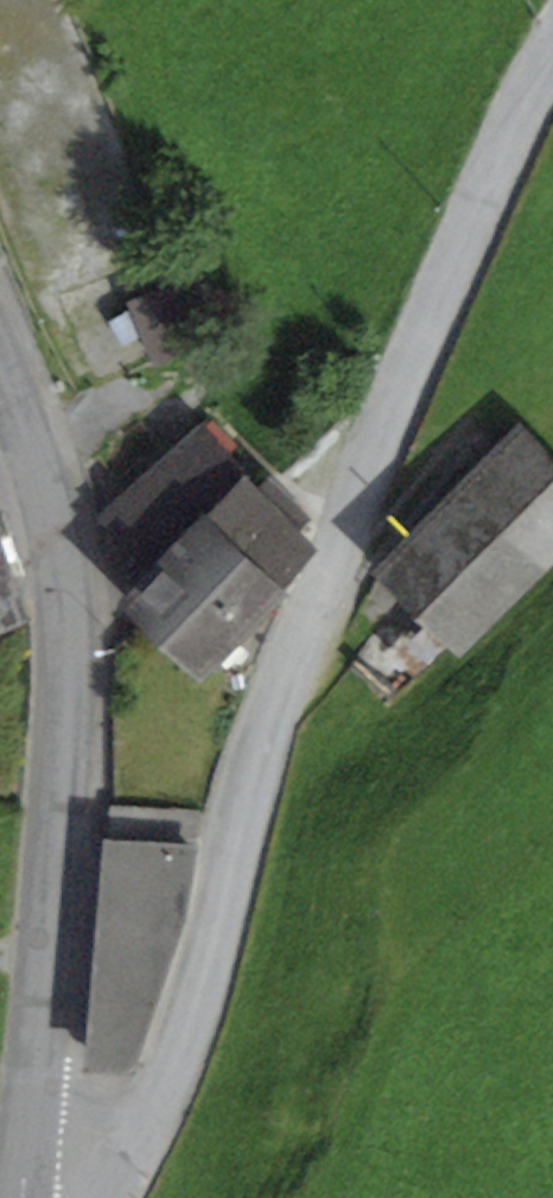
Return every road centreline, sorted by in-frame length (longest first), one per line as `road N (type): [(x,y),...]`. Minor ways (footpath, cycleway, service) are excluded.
road 1 (residential): [(552,51),(371,443),(268,715),(200,996),(166,1080),(81,1197)]
road 2 (residential): [(27,1197),(69,645),(59,544),(0,373)]

